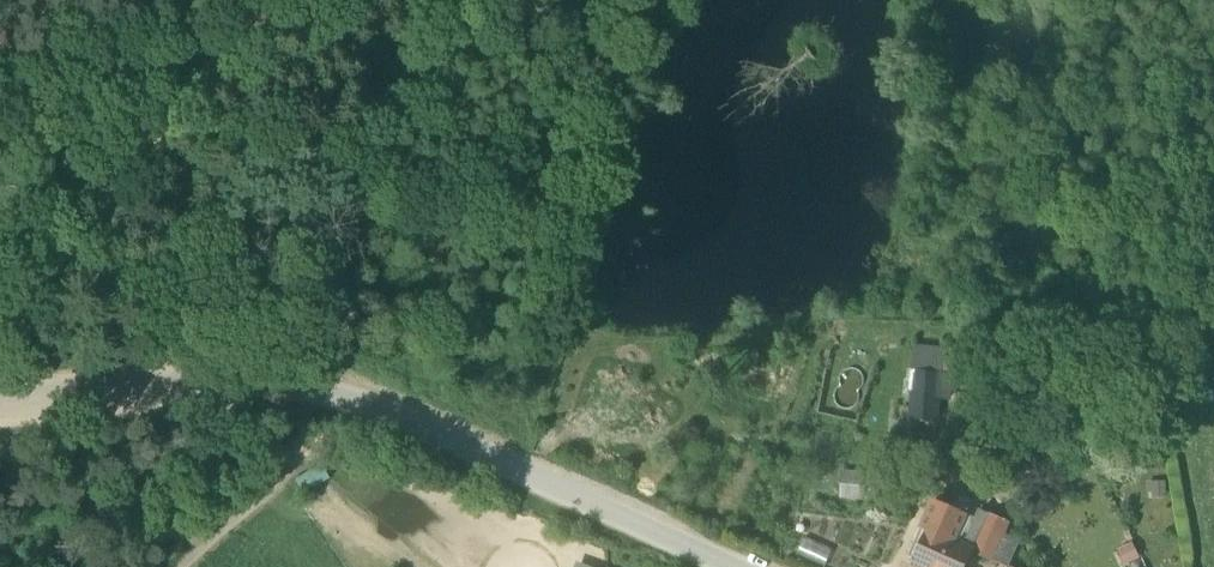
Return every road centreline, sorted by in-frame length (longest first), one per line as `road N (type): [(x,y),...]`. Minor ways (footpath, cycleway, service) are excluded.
road 1 (track): [(0,391),(281,378),(208,182),(164,119)]
road 2 (residential): [(727,566),(382,414),(281,378)]
road 3 (track): [(276,0),(164,119),(0,332)]

